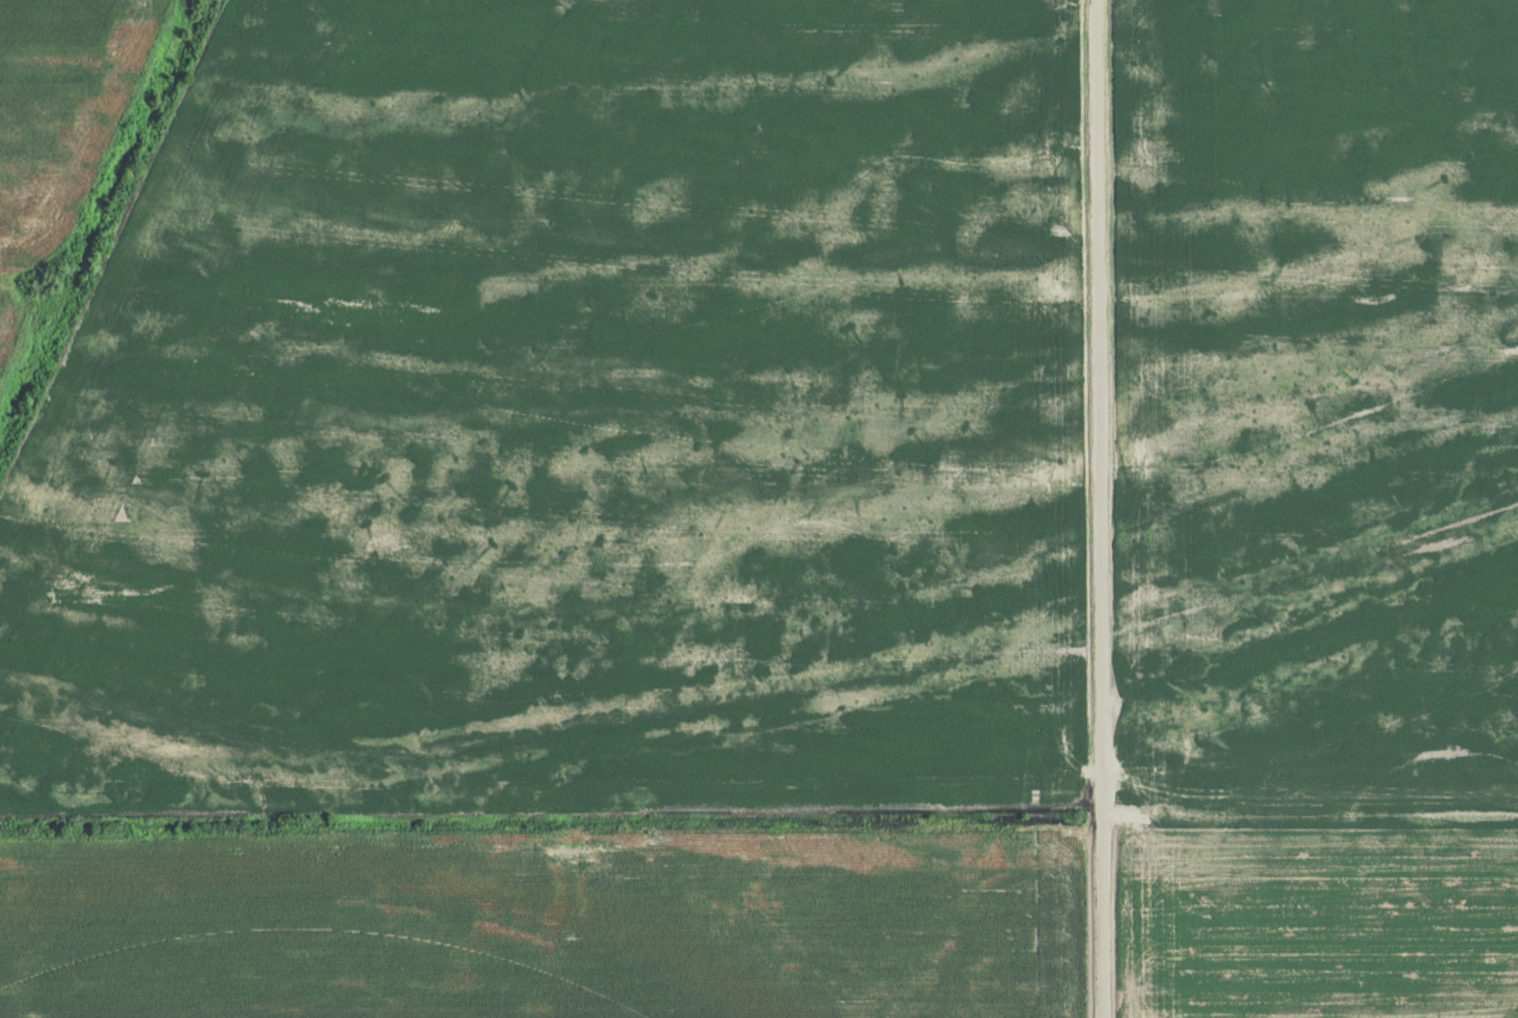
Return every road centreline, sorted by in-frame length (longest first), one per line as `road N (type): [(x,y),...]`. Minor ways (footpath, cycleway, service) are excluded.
road 1 (residential): [(1104,1017),(1096,0)]
road 2 (track): [(1102,831),(1517,835)]

